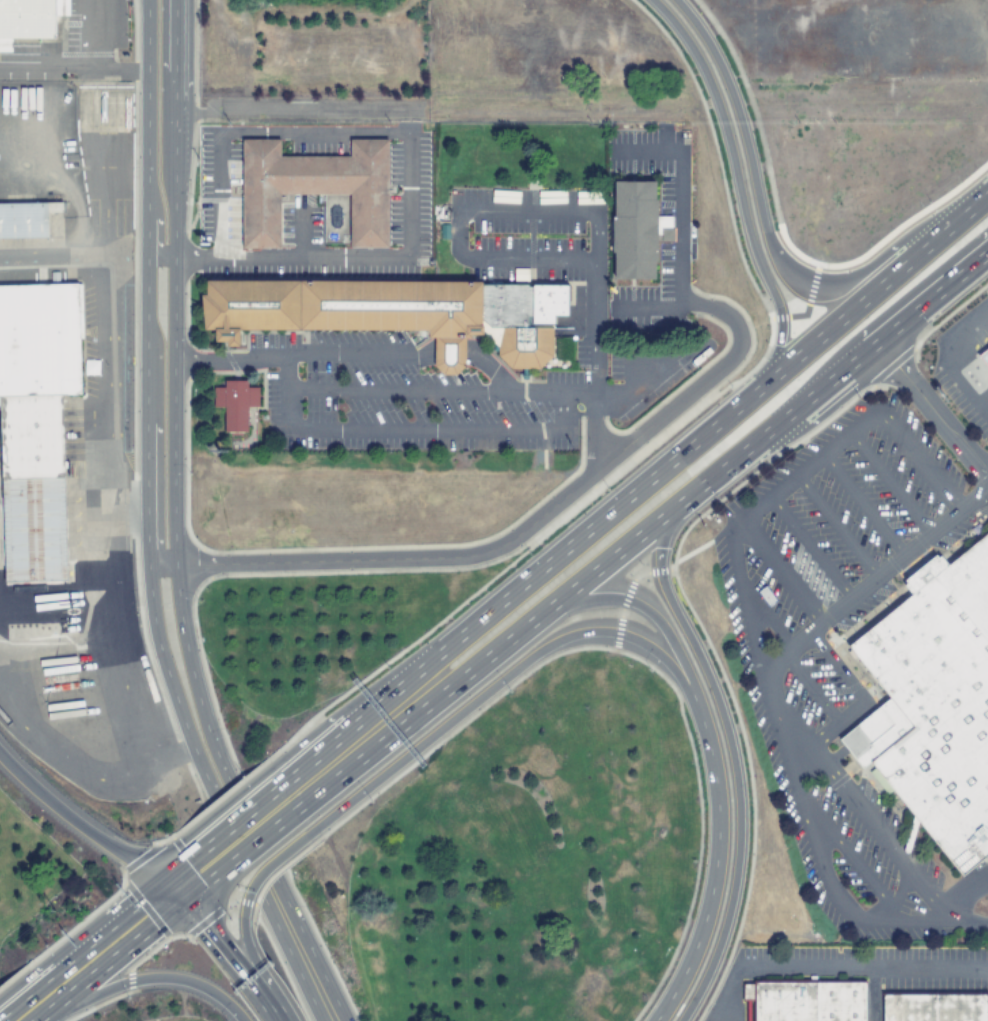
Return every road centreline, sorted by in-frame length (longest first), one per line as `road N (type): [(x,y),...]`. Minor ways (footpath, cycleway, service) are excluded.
road 1 (trunk): [(758,385),(280,776)]
road 2 (secondary): [(159,0),(159,570)]
road 3 (trunk): [(551,601),(616,597),(655,617),(691,681),(708,742),(717,803),(712,888),(697,942),(656,1020)]
road 4 (trunk): [(681,1020),(726,919),(738,801),(725,725),(661,580),(662,512)]
road 5 (trunk): [(985,193),(958,201),(861,274),(826,287),(787,277),(765,243),(721,79),(672,0)]
road 6 (motorway): [(305,836),(539,653),(578,633),(615,634),(651,649),(695,702)]
road 7 (secondary): [(159,570),(202,749),(331,1020)]
road 8 (trunk): [(291,808),(662,512)]
road 9 (trunk): [(662,512),(987,248)]
road 10 (trunk): [(648,0),(705,84),(776,312),(778,335),(758,385)]
road 11 (trunk): [(987,190),(758,385)]
road 12 (motorway): [(45,1013),(156,981),(207,990),(242,1020)]
road 13 (motorway): [(159,882),(54,805),(0,753)]
road 14 (trunk): [(45,1013),(177,900)]
road 15 (trunk): [(159,882),(33,994)]
road 16 (motorway): [(280,1020),(177,900)]

